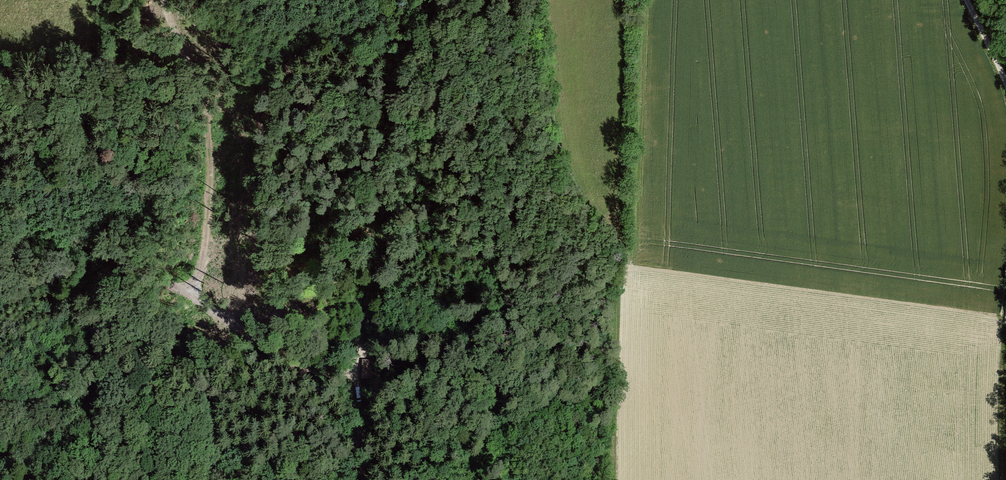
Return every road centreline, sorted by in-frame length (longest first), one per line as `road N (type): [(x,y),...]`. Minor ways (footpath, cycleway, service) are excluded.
road 1 (track): [(142,0),(179,72),(370,221),(416,327),(372,458),(374,479)]
road 2 (track): [(491,0),(505,97),(560,268),(571,479)]
road 3 (track): [(372,458),(306,367),(198,299),(0,198)]
road 4 (track): [(198,299),(218,102)]

